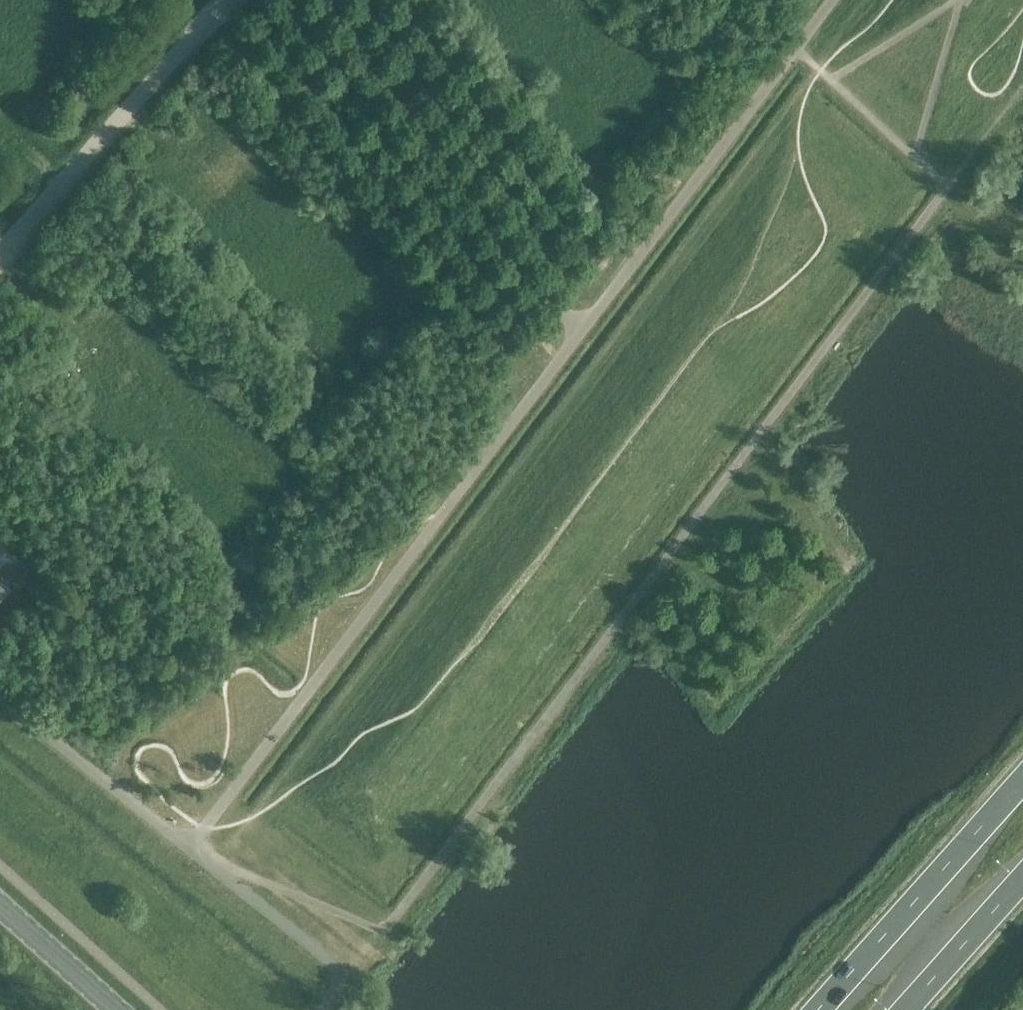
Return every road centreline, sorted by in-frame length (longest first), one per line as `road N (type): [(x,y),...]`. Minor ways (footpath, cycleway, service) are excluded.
road 1 (unclassified): [(0,250),(233,0)]
road 2 (trunk): [(1022,777),(820,1009)]
road 3 (trunk): [(912,1009),(1022,885)]
road 4 (tertiary): [(116,1009),(0,906)]

